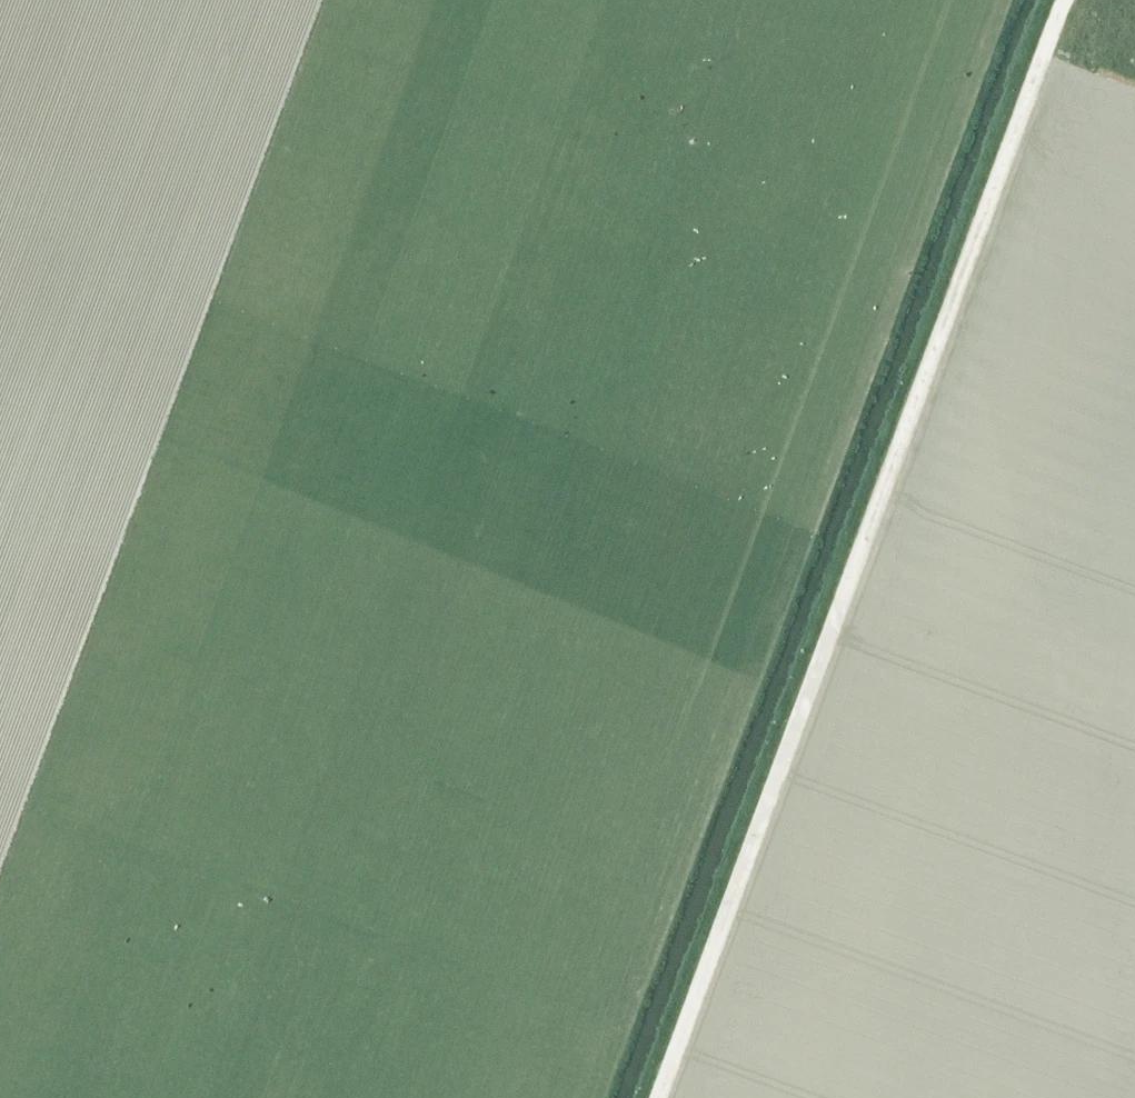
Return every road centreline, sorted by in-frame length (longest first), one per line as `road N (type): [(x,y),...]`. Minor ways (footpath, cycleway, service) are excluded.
road 1 (track): [(880,465),(1058,0)]

